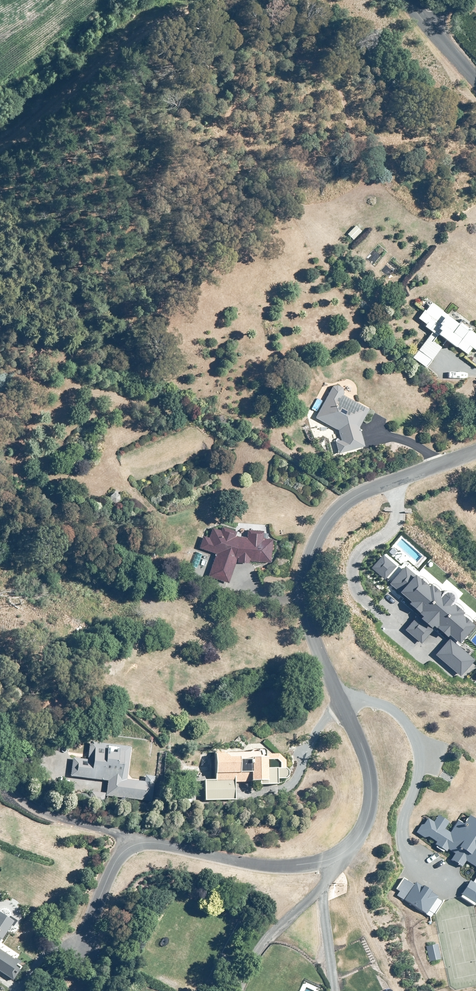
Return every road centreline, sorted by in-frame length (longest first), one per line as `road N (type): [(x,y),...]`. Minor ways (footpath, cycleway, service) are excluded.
road 1 (residential): [(70,945),(108,853),(130,839),(220,866),(306,868),(331,857),(356,821),(362,784),(292,604),(309,523),(336,501),(475,443)]

